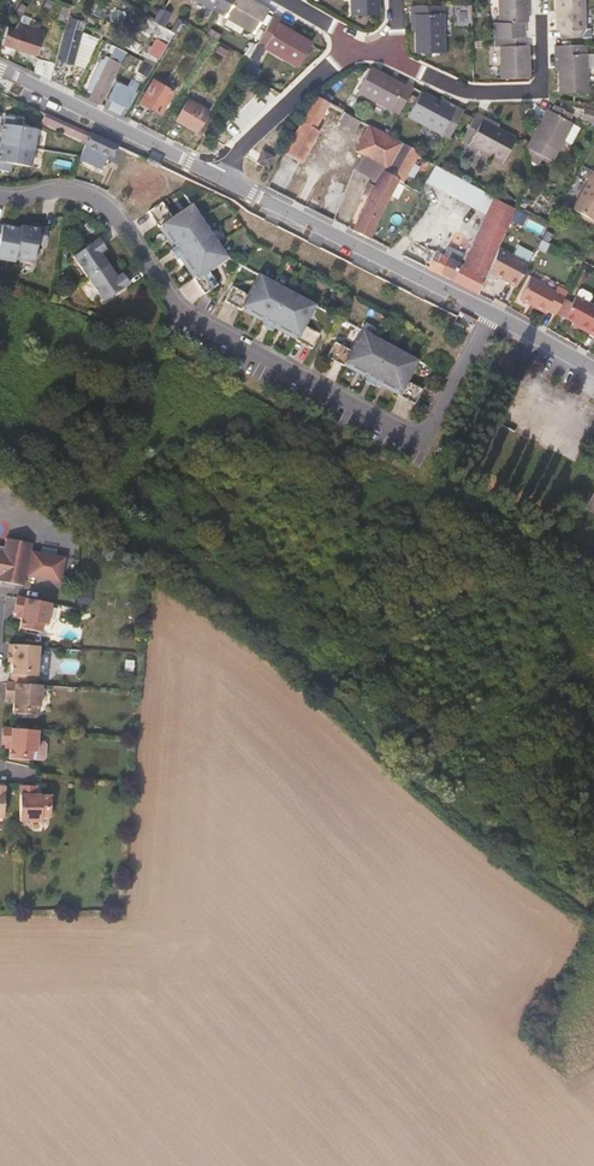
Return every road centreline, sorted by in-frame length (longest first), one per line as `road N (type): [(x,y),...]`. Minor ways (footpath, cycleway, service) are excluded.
road 1 (residential): [(496,314),(426,444),(183,315),(113,212),(87,194),(0,197)]
road 2 (residential): [(223,178),(496,314)]
road 3 (residential): [(0,70),(223,178)]
road 4 (residential): [(541,19),(542,93),(472,92),(385,54)]
road 5 (residential): [(223,178),(351,42)]

